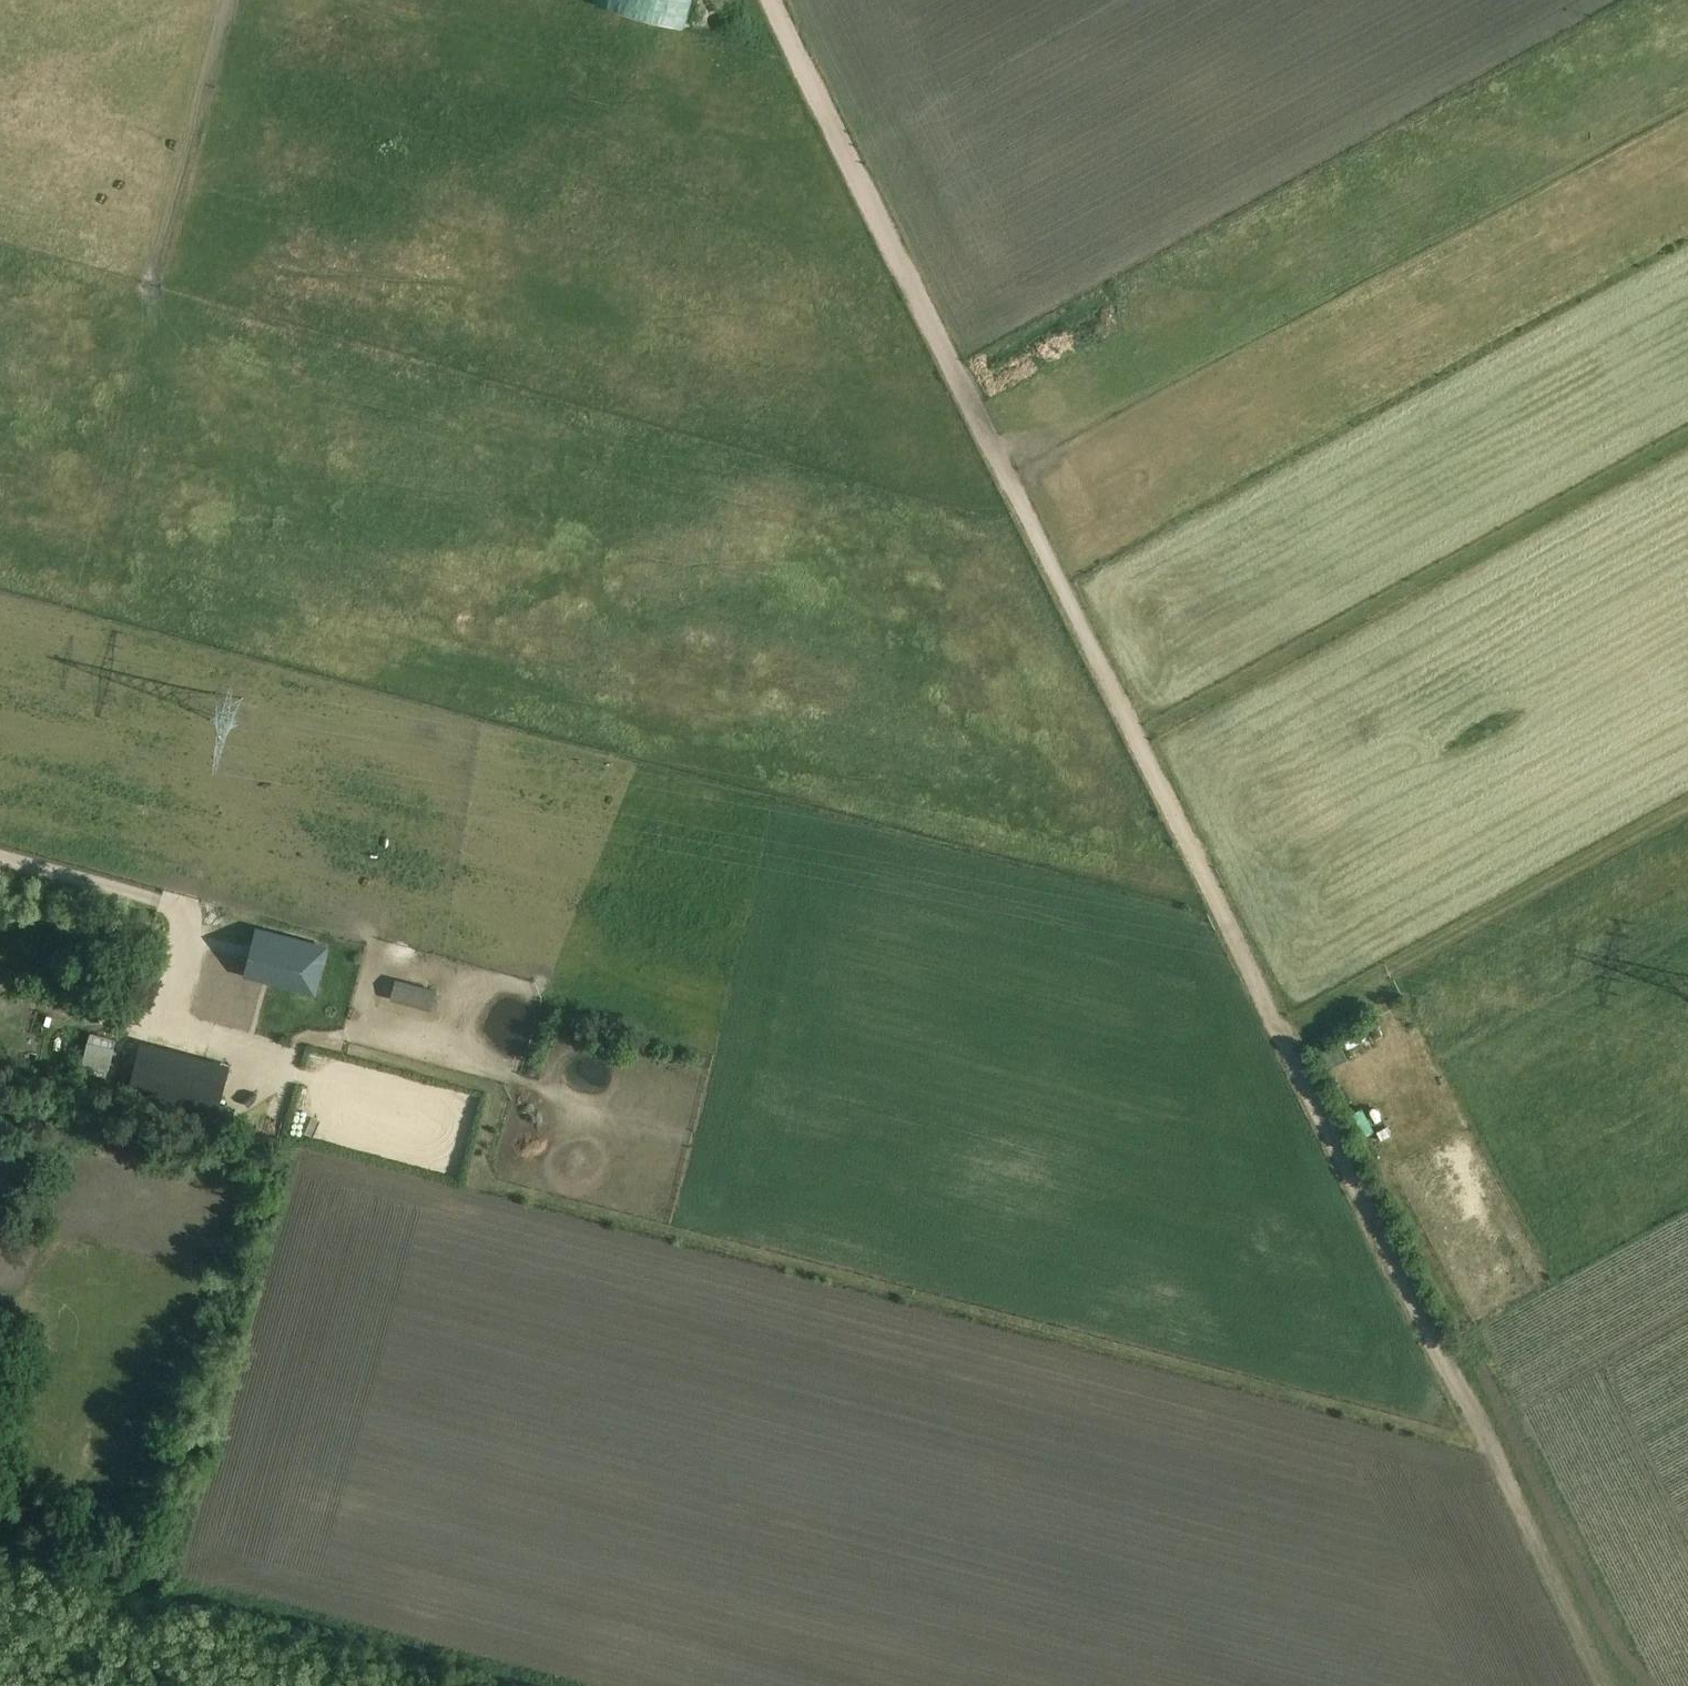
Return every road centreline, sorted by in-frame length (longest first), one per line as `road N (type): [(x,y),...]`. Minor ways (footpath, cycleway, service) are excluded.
road 1 (track): [(774,0),(1603,1685)]
road 2 (track): [(0,855),(183,912),(193,943),(177,1019)]

